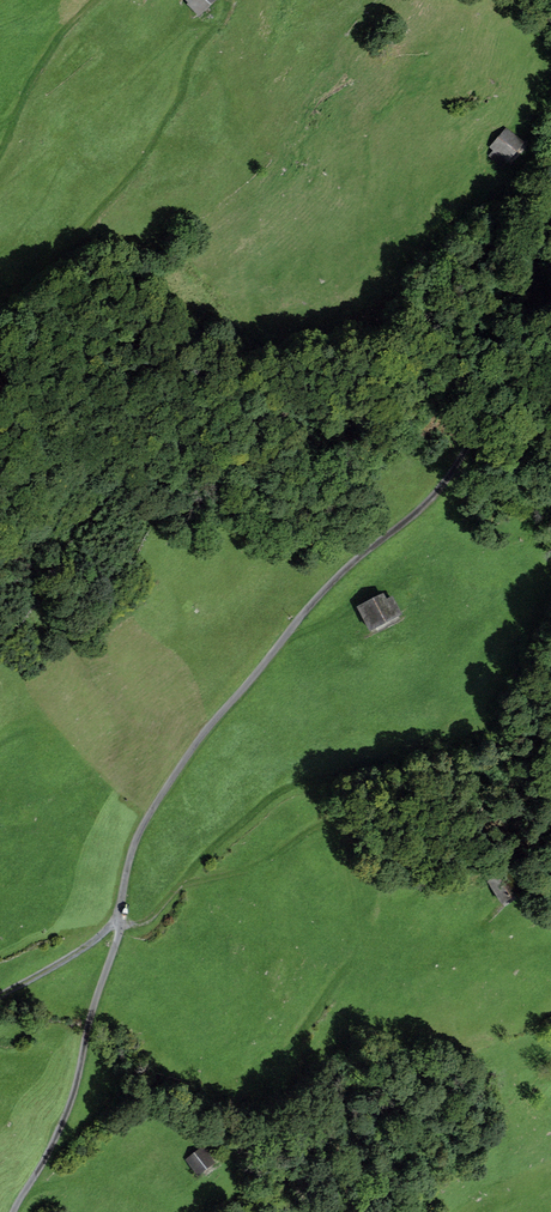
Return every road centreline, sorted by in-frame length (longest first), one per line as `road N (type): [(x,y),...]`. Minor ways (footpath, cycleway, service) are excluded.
road 1 (track): [(228,1084),(289,1048),(350,960),(349,869),(366,834),(344,821),(313,825),(248,871),(184,881)]
road 2 (track): [(241,341),(328,327),(414,263),(484,185),(523,173),(550,84)]
road 3 (track): [(6,293),(95,213),(134,165),(178,96),(192,53),(222,21)]
road 4 (track): [(411,743),(374,770),(290,783),(184,881)]
road 5 (track): [(0,154),(45,57),(91,0)]
road 6 (track): [(290,630),(321,623),(396,570)]

